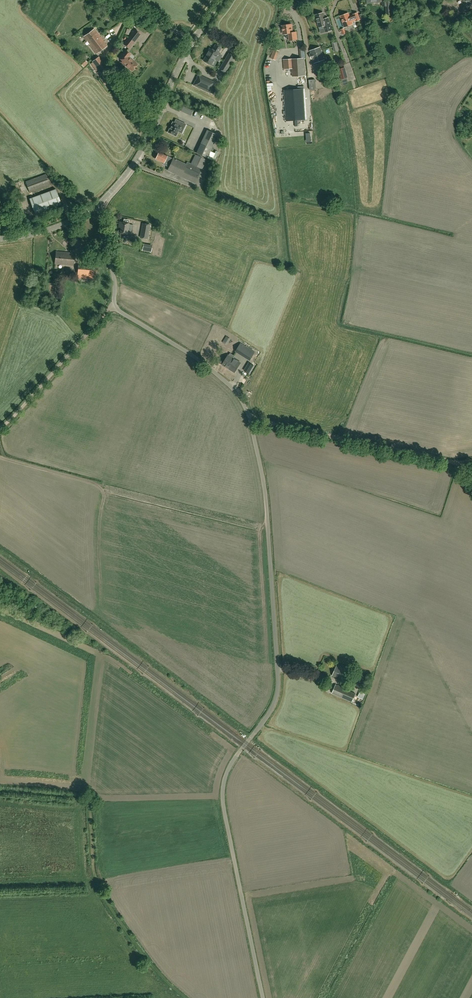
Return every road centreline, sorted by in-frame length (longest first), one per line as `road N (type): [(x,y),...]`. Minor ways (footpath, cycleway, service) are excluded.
road 1 (unclassified): [(263,997),(223,800),(227,775),(278,689),(263,477),(236,392),(113,307),(100,204)]
road 2 (track): [(248,414),(278,427),(467,462)]
road 3 (tertiary): [(100,204),(142,151),(193,40)]

